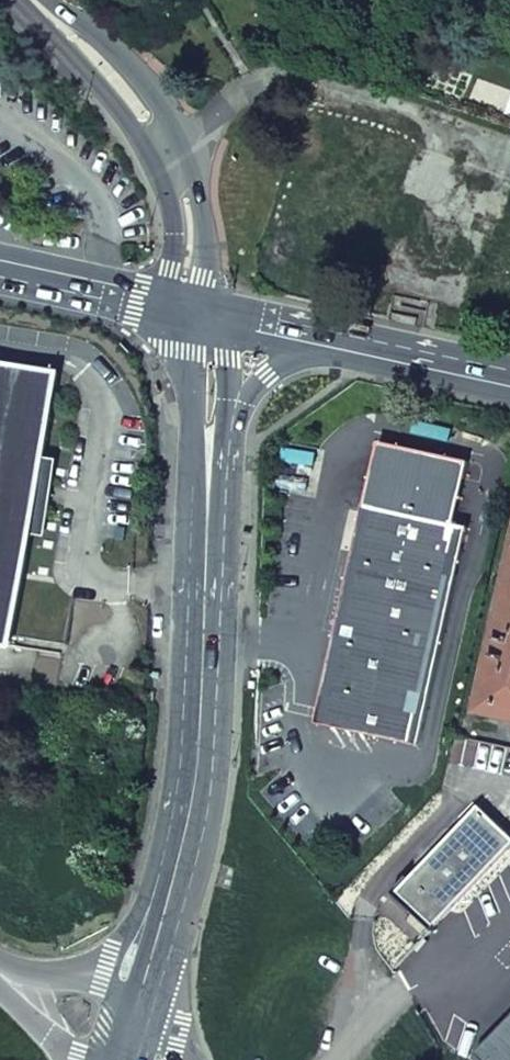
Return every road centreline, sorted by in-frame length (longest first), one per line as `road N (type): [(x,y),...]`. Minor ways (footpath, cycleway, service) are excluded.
road 1 (tertiary): [(152,960),(187,808),(208,446)]
road 2 (tertiary): [(174,148),(27,0)]
road 3 (unclassified): [(198,310),(0,268)]
road 4 (tertiary): [(198,310),(209,278),(198,187),(174,148)]
road 5 (tertiary): [(174,148),(171,269),(198,310)]
road 6 (unclassified): [(343,332),(509,366)]
road 7 (motorway): [(152,960),(103,973),(45,975),(0,963)]
road 8 (unclassified): [(198,310),(343,332)]
road 9 (tertiary): [(198,310),(195,361),(208,446)]
road 10 (unclassified): [(234,407),(269,376),(343,332)]

